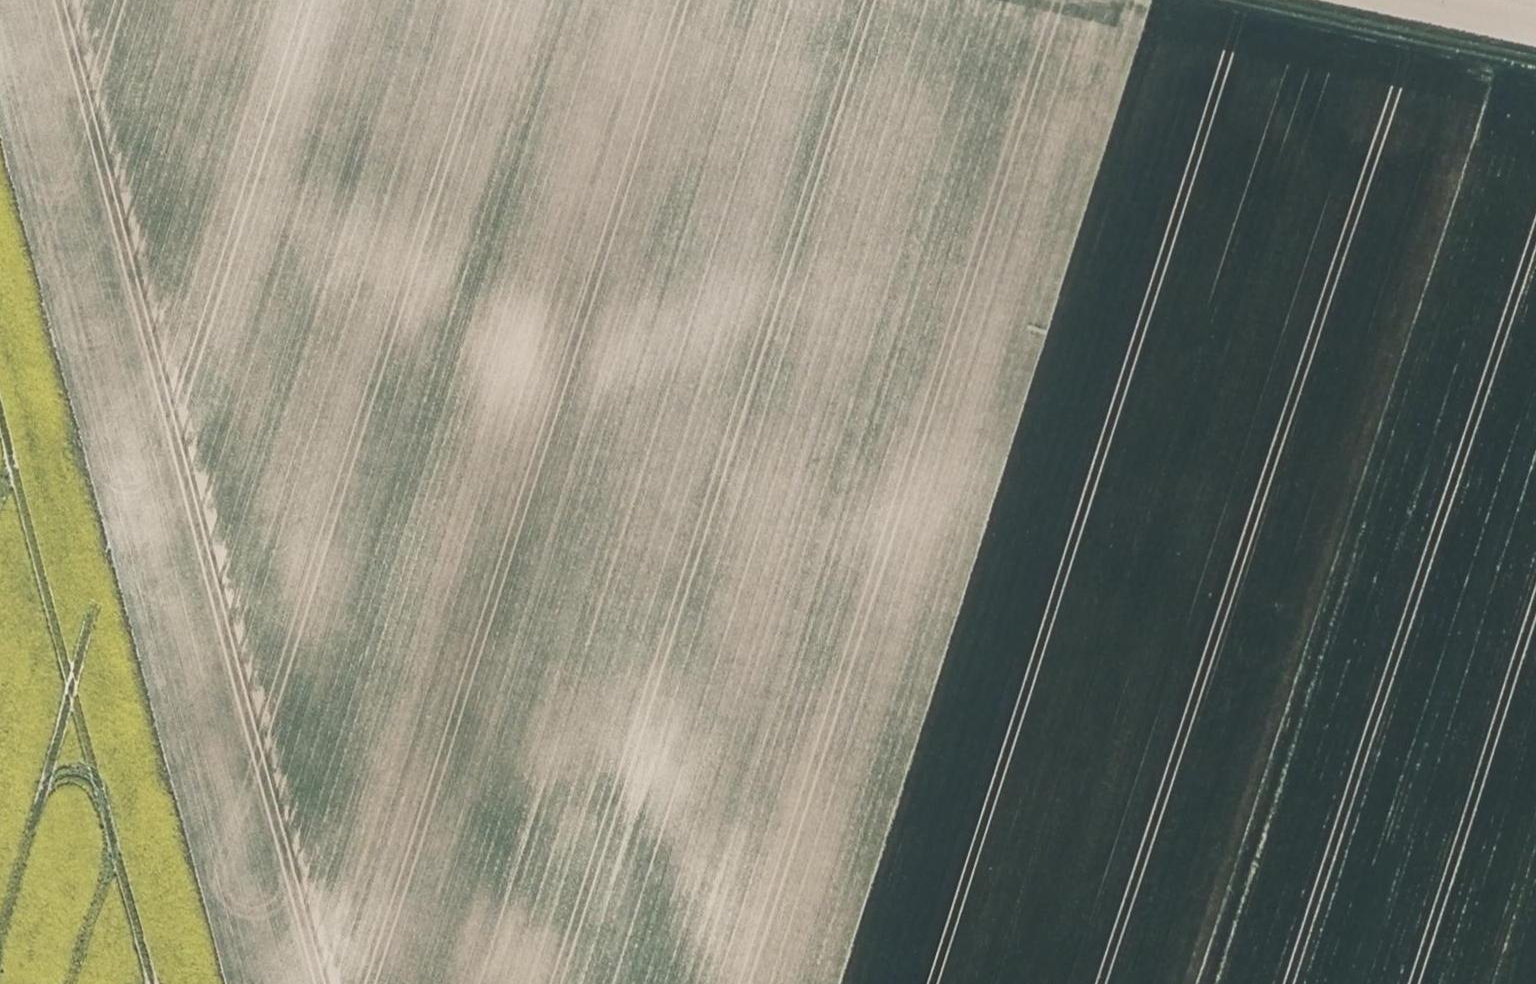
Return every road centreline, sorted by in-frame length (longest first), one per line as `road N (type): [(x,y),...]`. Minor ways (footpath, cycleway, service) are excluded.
road 1 (track): [(1535,66),(1239,0)]

